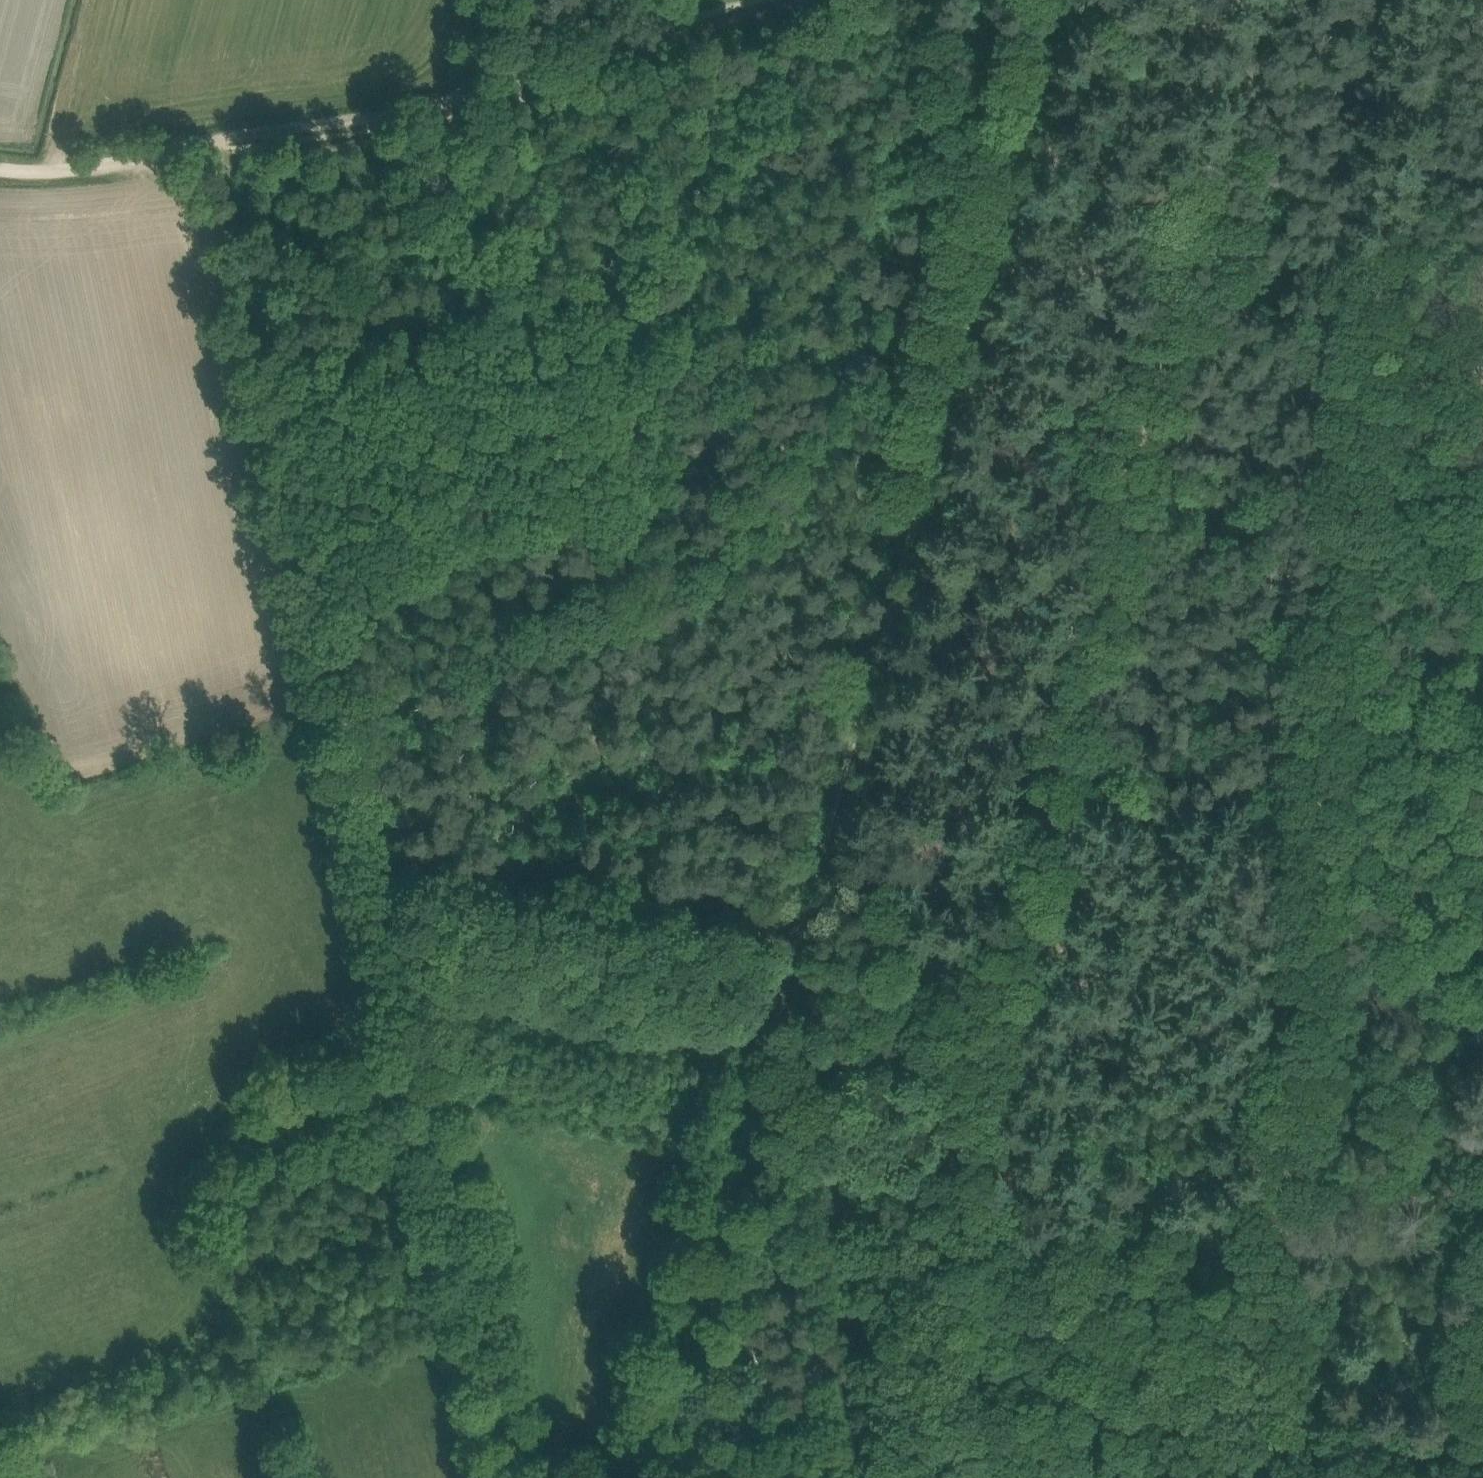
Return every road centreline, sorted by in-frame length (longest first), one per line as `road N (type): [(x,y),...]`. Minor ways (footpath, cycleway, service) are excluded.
road 1 (track): [(653,1477),(1060,0)]
road 2 (track): [(755,0),(210,144),(119,162),(0,172)]

